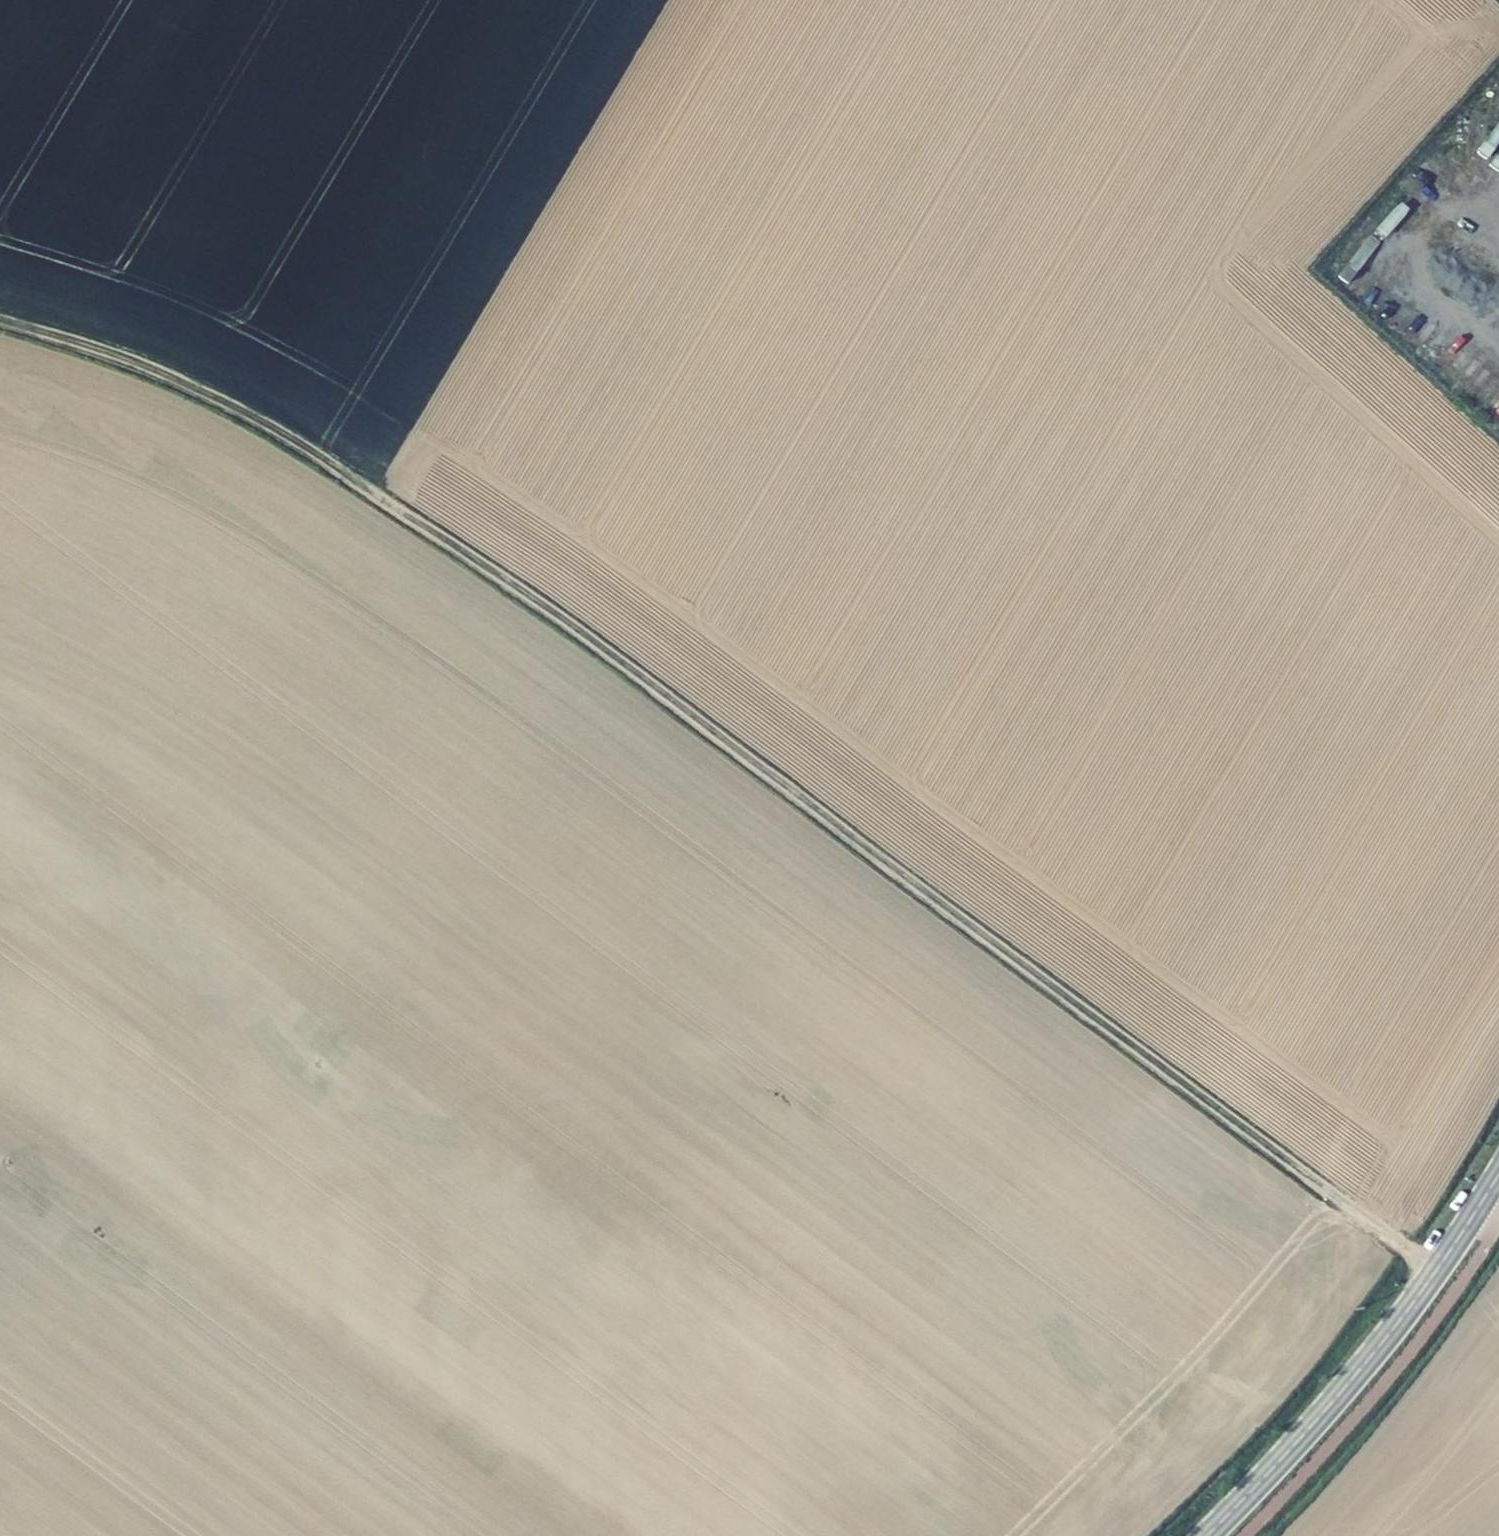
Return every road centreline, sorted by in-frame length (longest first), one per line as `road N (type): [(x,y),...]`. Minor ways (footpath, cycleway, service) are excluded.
road 1 (tertiary): [(1498,1175),(1385,1342),(1208,1535)]

